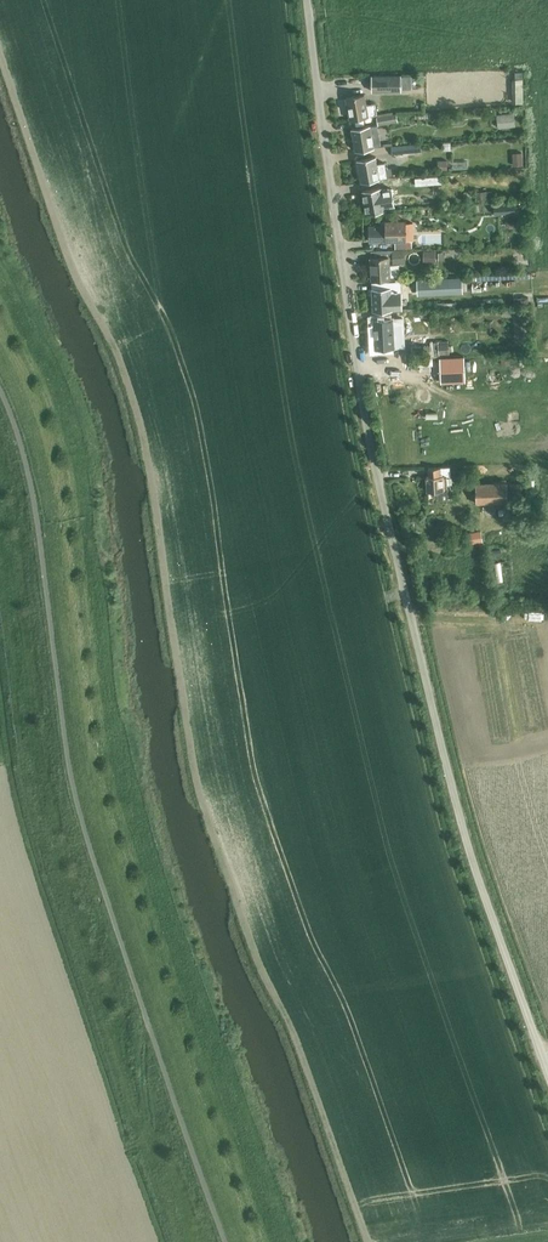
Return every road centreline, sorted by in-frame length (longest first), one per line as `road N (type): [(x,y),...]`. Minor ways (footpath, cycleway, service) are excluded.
road 1 (unclassified): [(547,1073),(464,830),(372,453),(307,0)]
road 2 (unclassified): [(229,1241),(71,777),(24,452),(0,388)]

